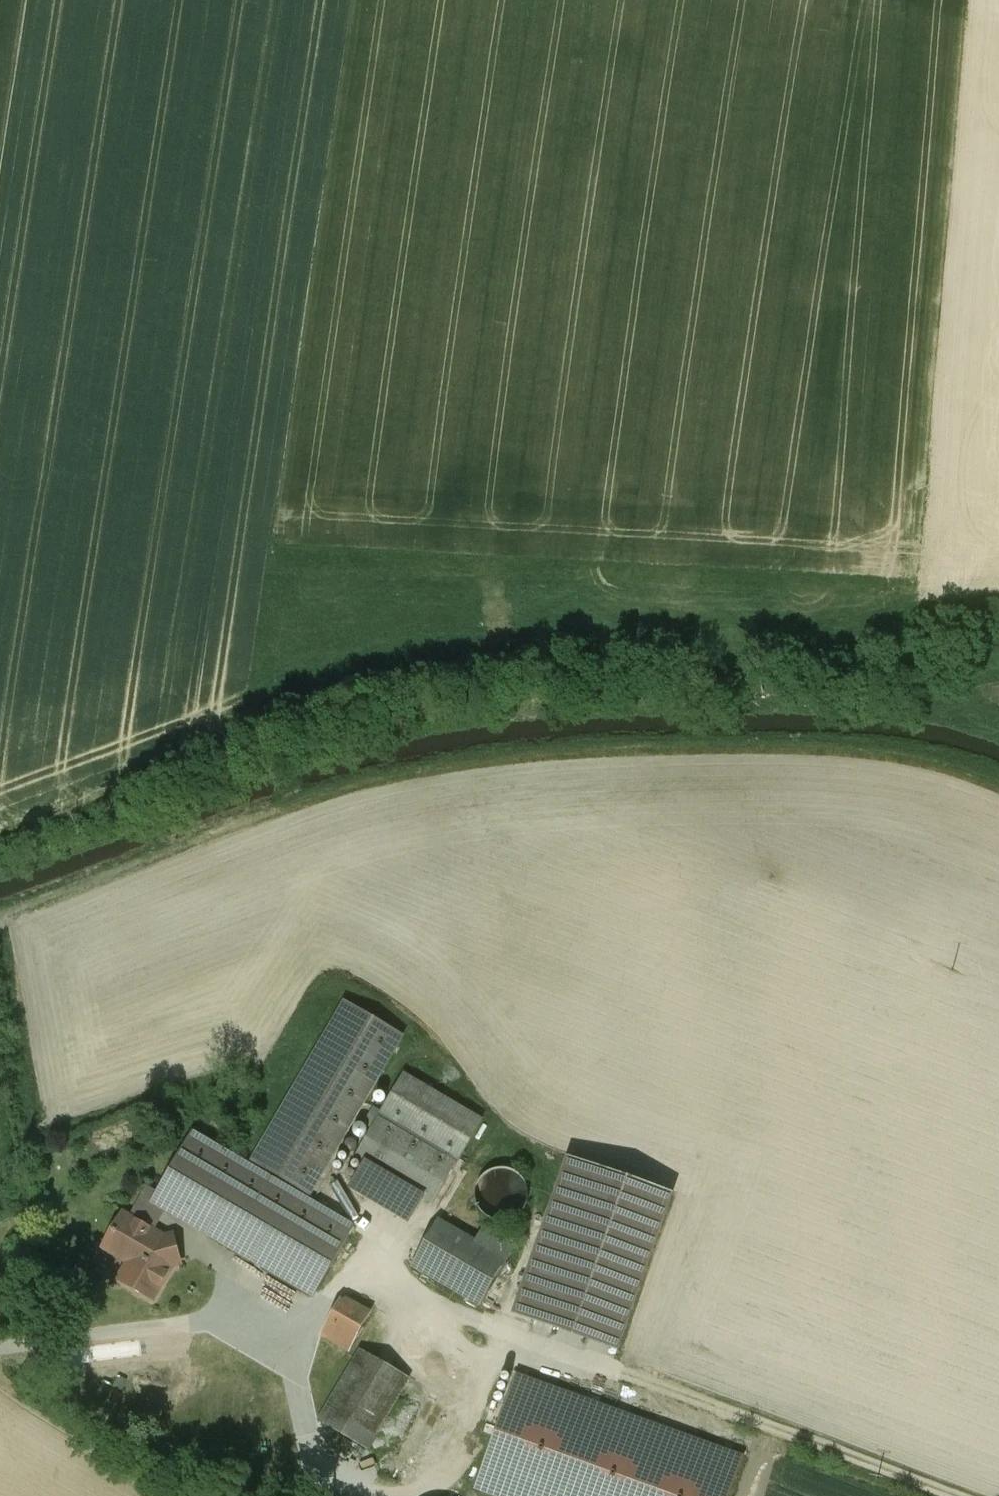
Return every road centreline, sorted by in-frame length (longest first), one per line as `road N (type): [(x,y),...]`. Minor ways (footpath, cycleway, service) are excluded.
road 1 (track): [(287,1327),(333,1285),(371,1274),(418,1307),(480,1323),(946,1495)]

